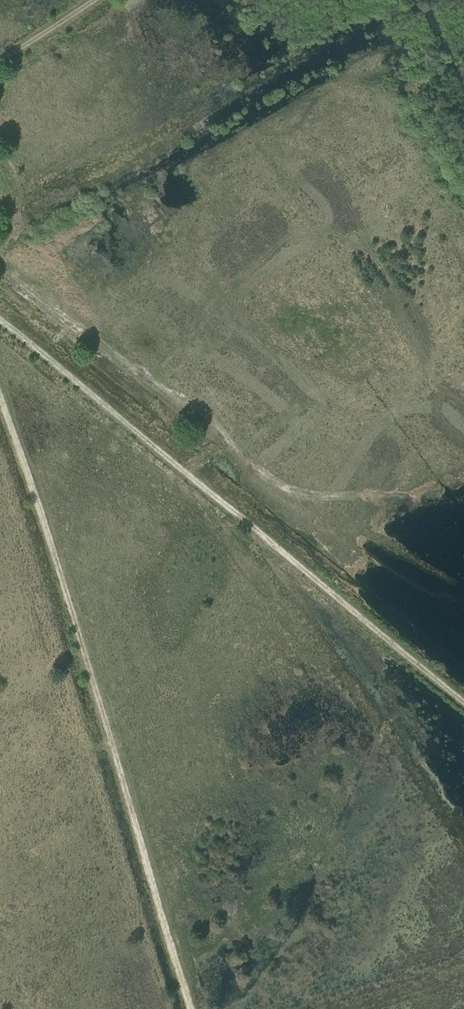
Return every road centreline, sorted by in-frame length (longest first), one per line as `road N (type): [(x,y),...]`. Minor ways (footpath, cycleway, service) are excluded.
road 1 (track): [(0,395),(193,1008)]
road 2 (track): [(0,321),(463,702)]

